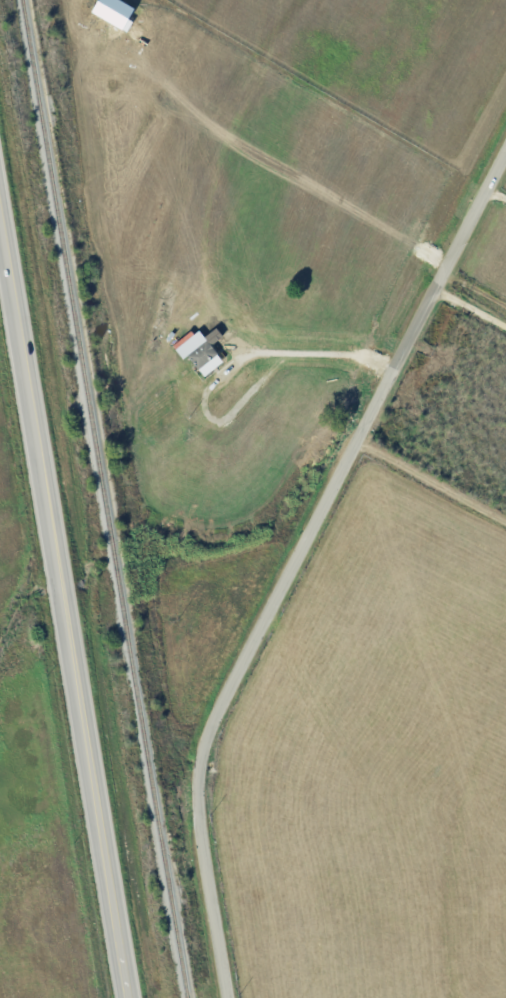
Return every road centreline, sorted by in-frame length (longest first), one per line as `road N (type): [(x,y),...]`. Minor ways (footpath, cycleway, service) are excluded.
road 1 (residential): [(229,997),(201,811),(207,743),(505,157)]
road 2 (primary): [(131,997),(0,200)]

